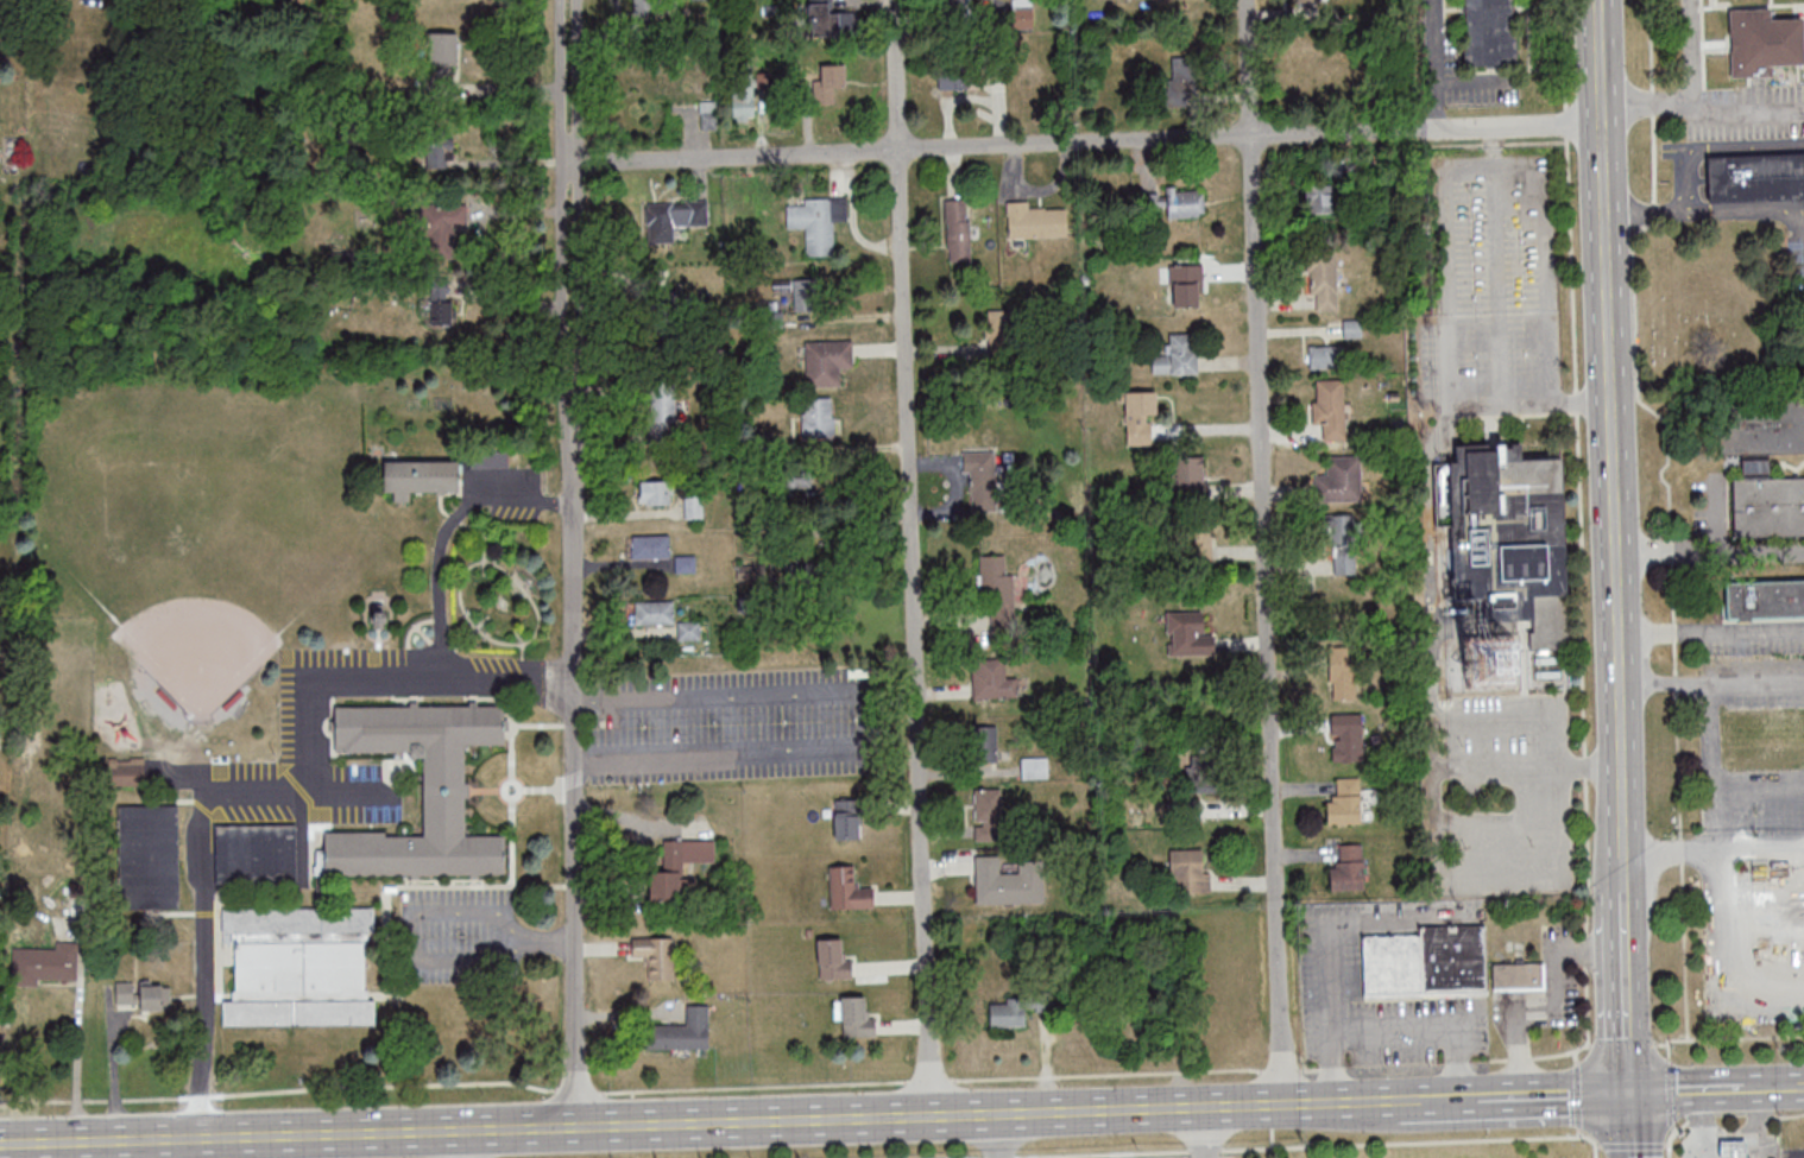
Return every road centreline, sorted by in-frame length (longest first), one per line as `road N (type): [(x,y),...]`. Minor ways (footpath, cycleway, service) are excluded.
road 1 (secondary): [(1402,1099),(0,1144)]
road 2 (residential): [(578,1126),(570,0)]
road 3 (residential): [(928,1114),(896,0)]
road 4 (residential): [(1283,1102),(1248,0)]
road 5 (residential): [(1608,122),(570,163)]
road 6 (secondary): [(1620,553),(1603,0)]
road 7 (secondary): [(1623,827),(1623,654)]
road 8 (secondary): [(1628,1091),(1476,1096)]

